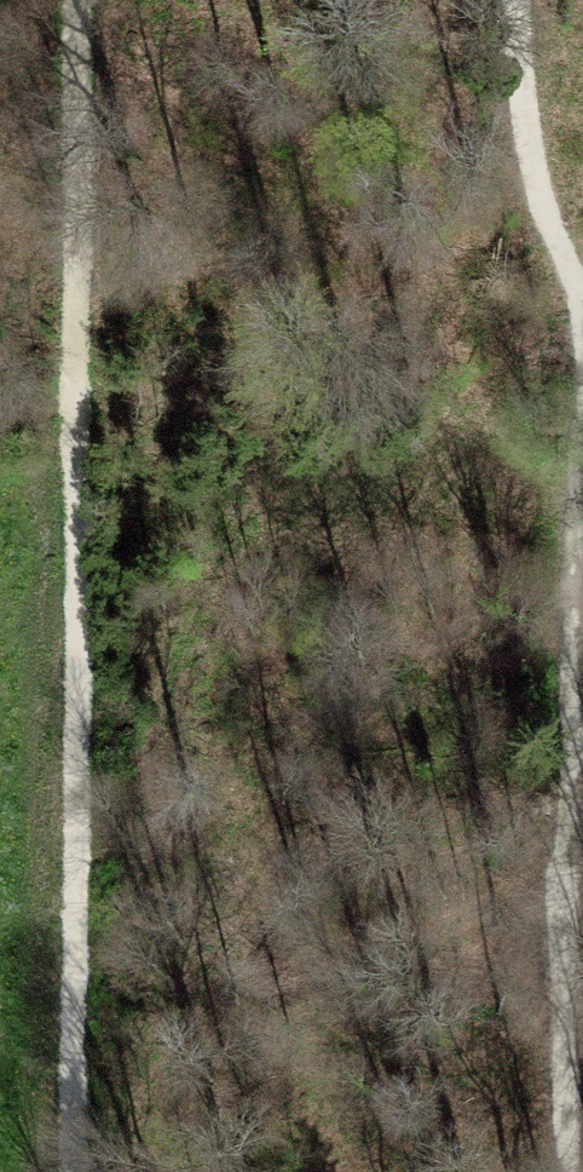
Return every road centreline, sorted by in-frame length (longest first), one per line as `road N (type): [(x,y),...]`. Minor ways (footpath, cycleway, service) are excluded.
road 1 (track): [(73,1171),(73,0)]

